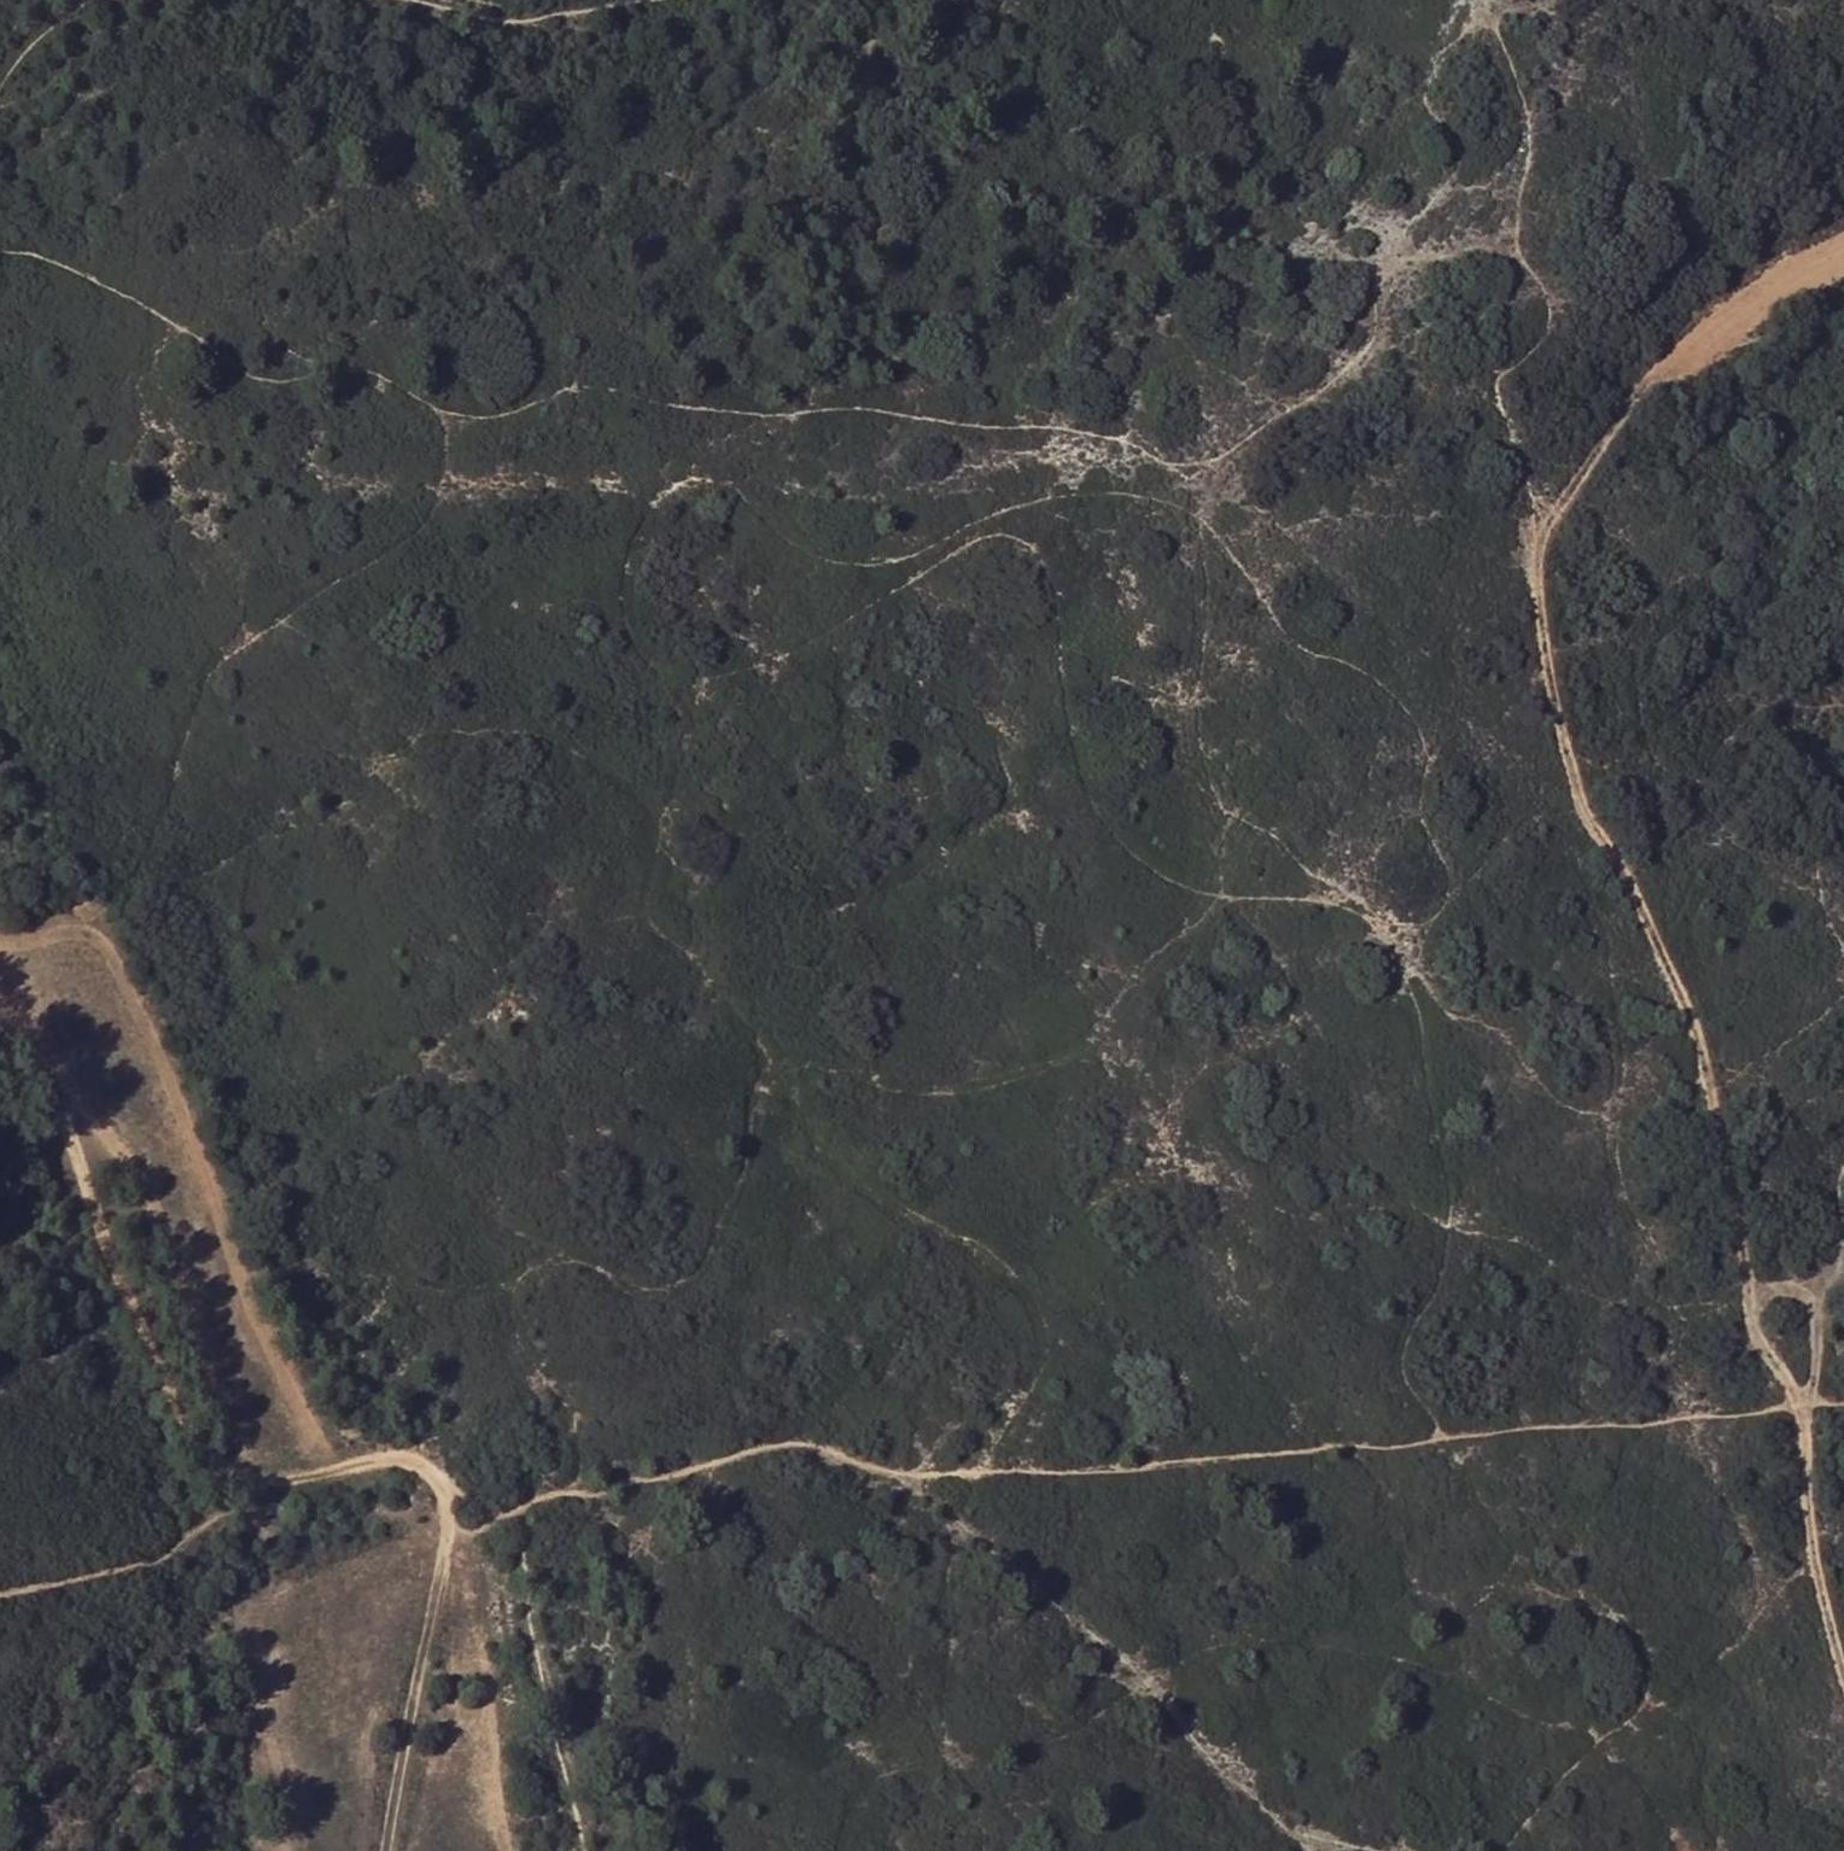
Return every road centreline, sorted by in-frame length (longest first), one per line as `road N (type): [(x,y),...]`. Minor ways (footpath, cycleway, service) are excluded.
road 1 (track): [(0,1040),(86,1148),(155,1355),(188,1423),(220,1465),(262,1486),(395,1457),(421,1460),(445,1483),(448,1521),(385,1850)]
road 2 (track): [(1843,1684),(1819,1602),(1802,1407),(1815,1302),(1788,1284),(1753,1295),(1750,1310),(1768,1352)]

